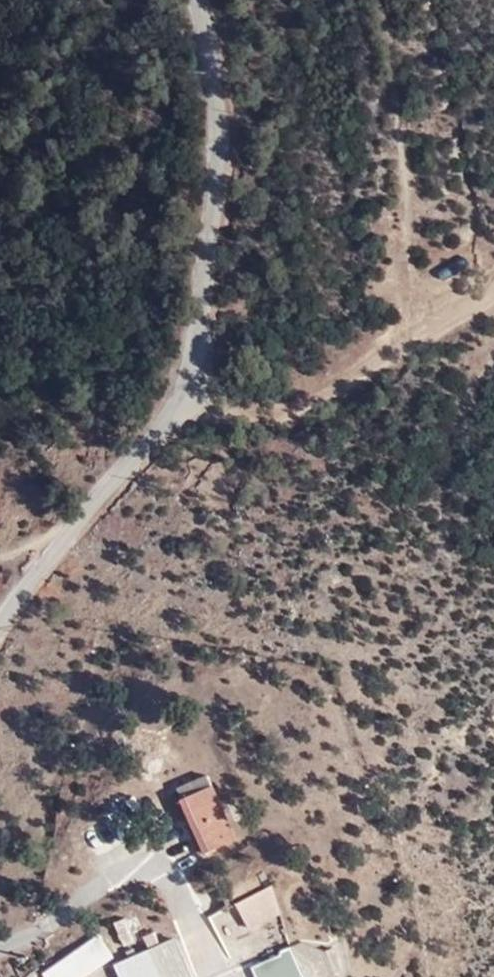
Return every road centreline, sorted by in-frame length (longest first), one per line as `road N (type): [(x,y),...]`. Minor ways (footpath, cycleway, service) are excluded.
road 1 (unclassified): [(201,0),(217,101),(217,206),(199,362),(187,401),(66,533),(0,632)]
road 2 (track): [(187,401),(272,416),(330,393),(493,294)]
road 3 (unclassified): [(0,941),(51,923),(130,871),(168,877),(217,976)]

